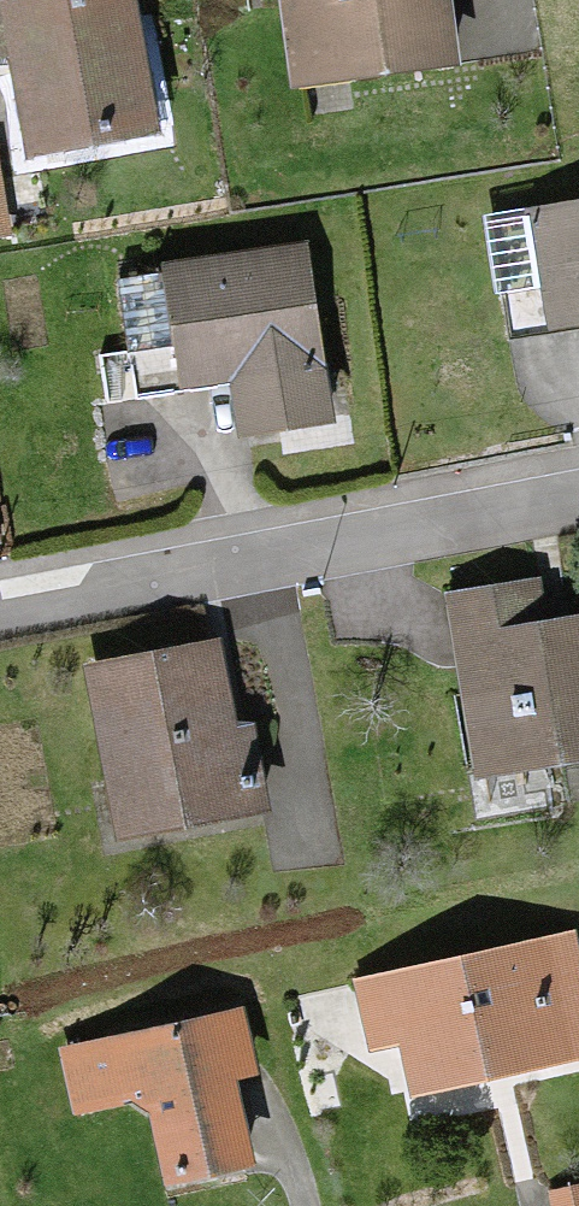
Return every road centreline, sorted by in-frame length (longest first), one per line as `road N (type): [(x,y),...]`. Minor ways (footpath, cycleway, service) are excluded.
road 1 (residential): [(0,603),(578,491)]

